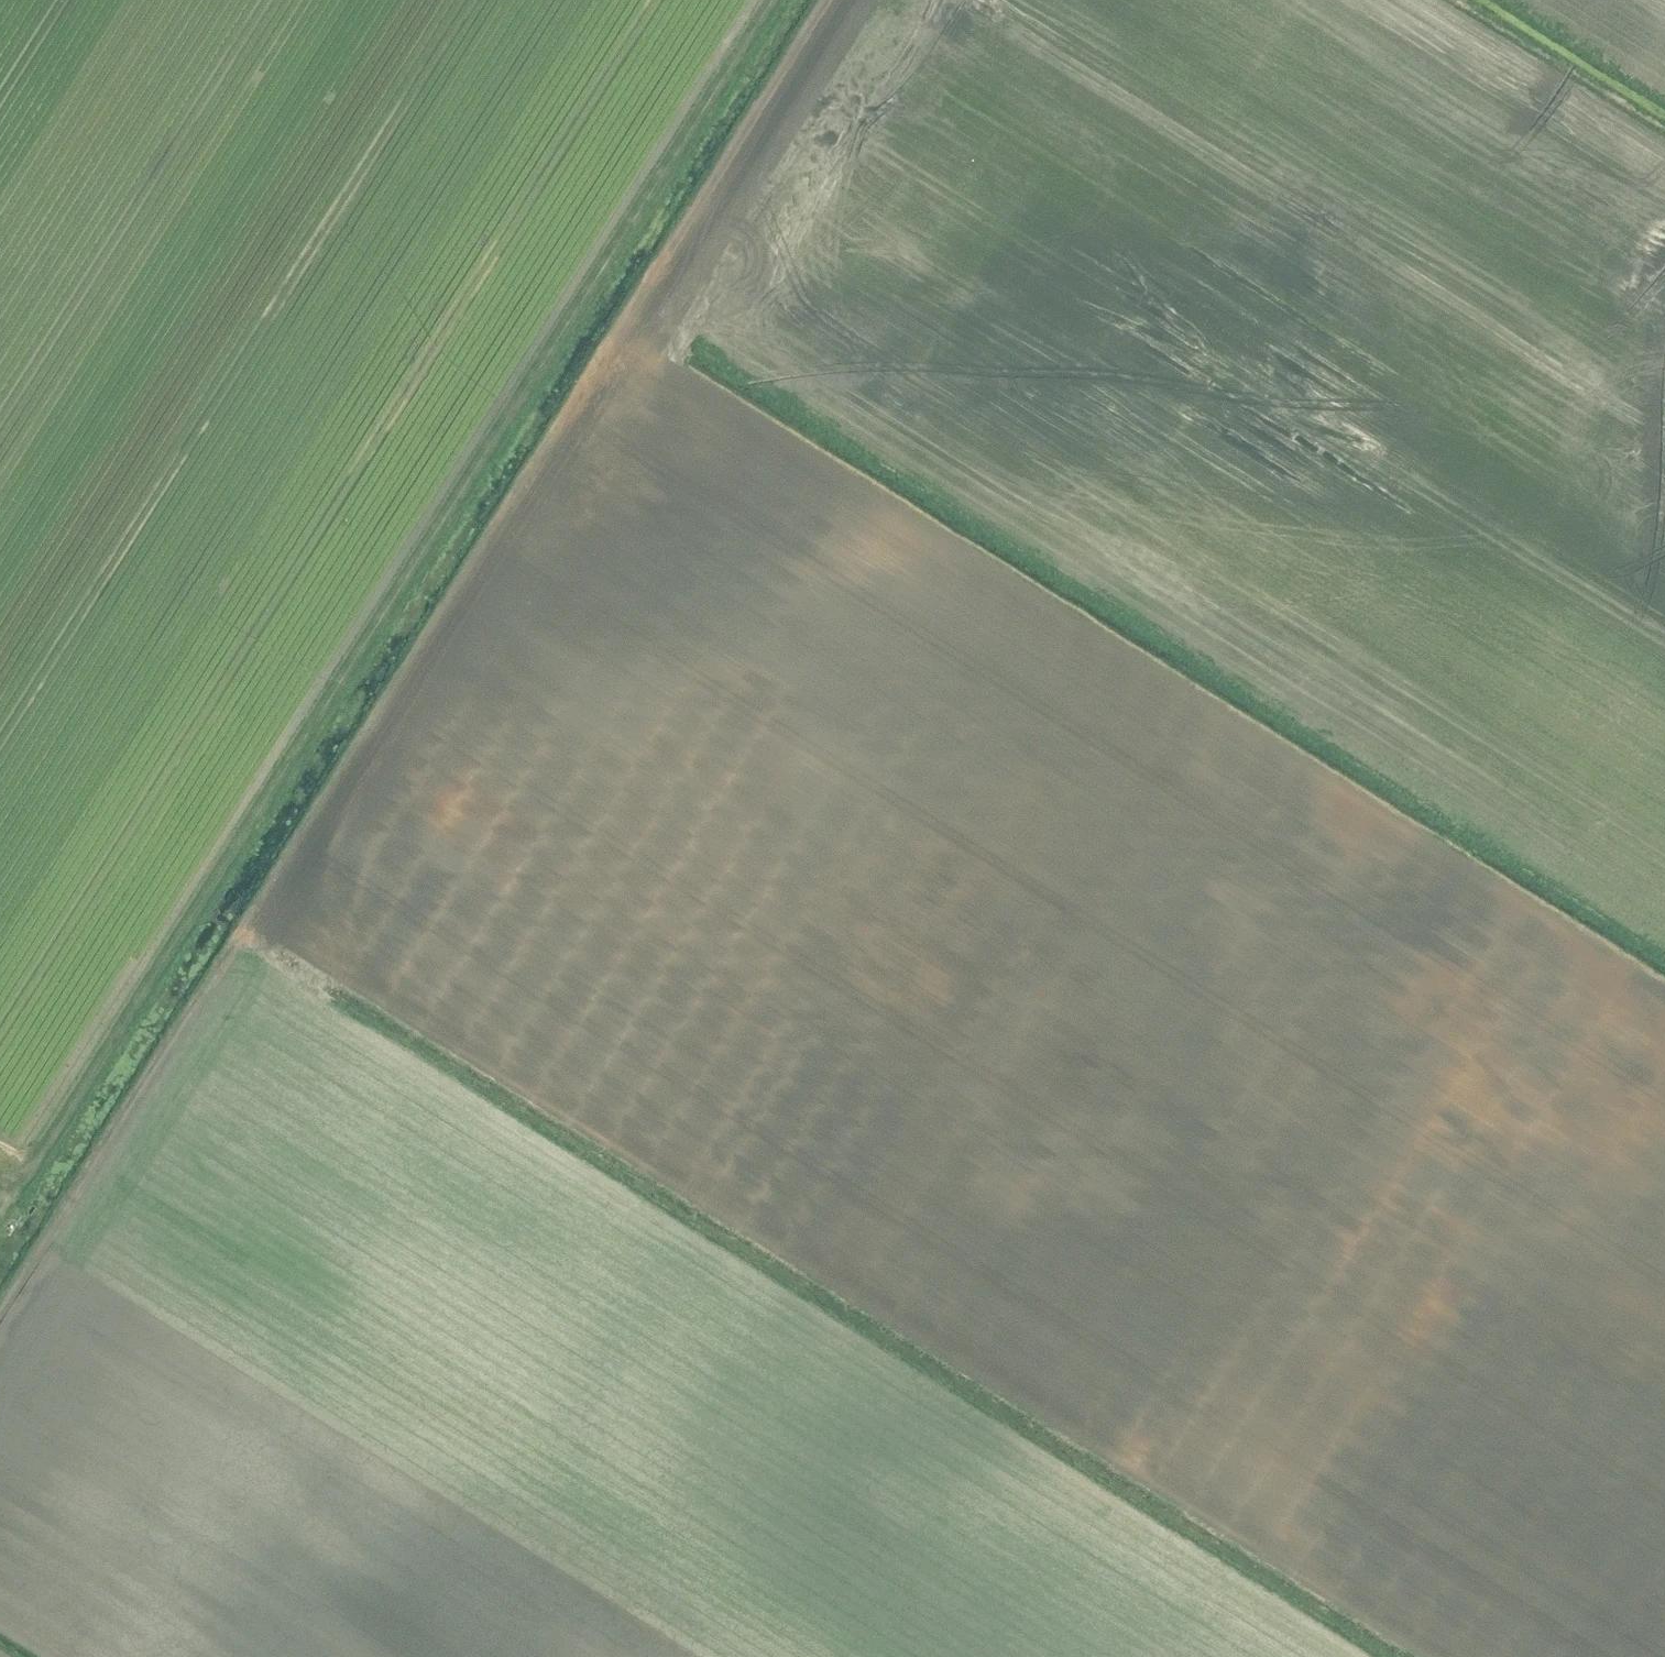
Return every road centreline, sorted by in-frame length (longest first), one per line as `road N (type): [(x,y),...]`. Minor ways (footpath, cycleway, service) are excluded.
road 1 (track): [(0,1325),(830,0)]

